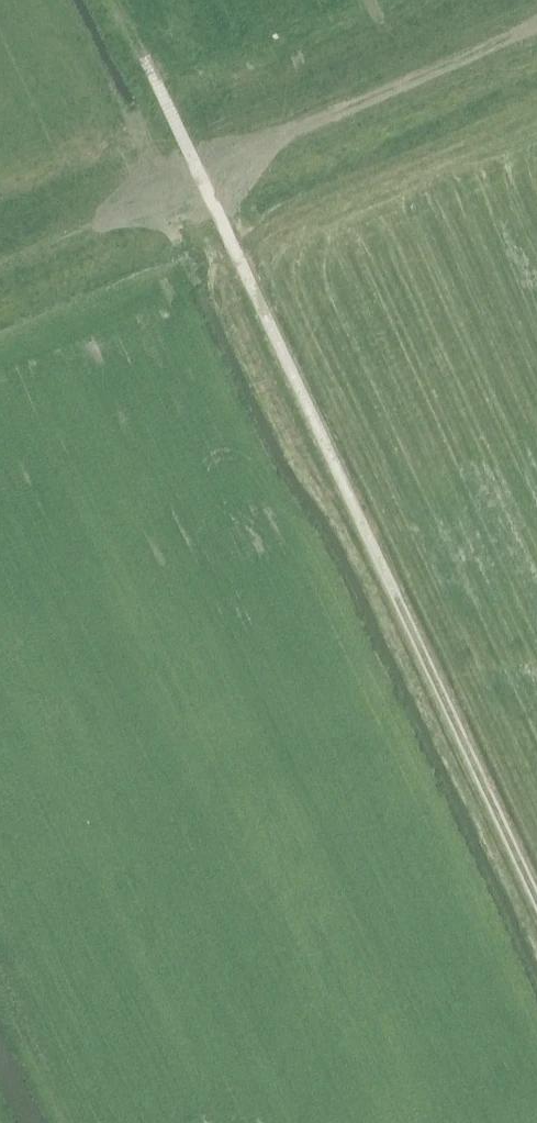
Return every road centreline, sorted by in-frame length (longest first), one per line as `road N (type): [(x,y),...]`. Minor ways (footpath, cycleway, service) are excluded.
road 1 (track): [(536,892),(148,59)]
road 2 (track): [(0,264),(536,34)]

